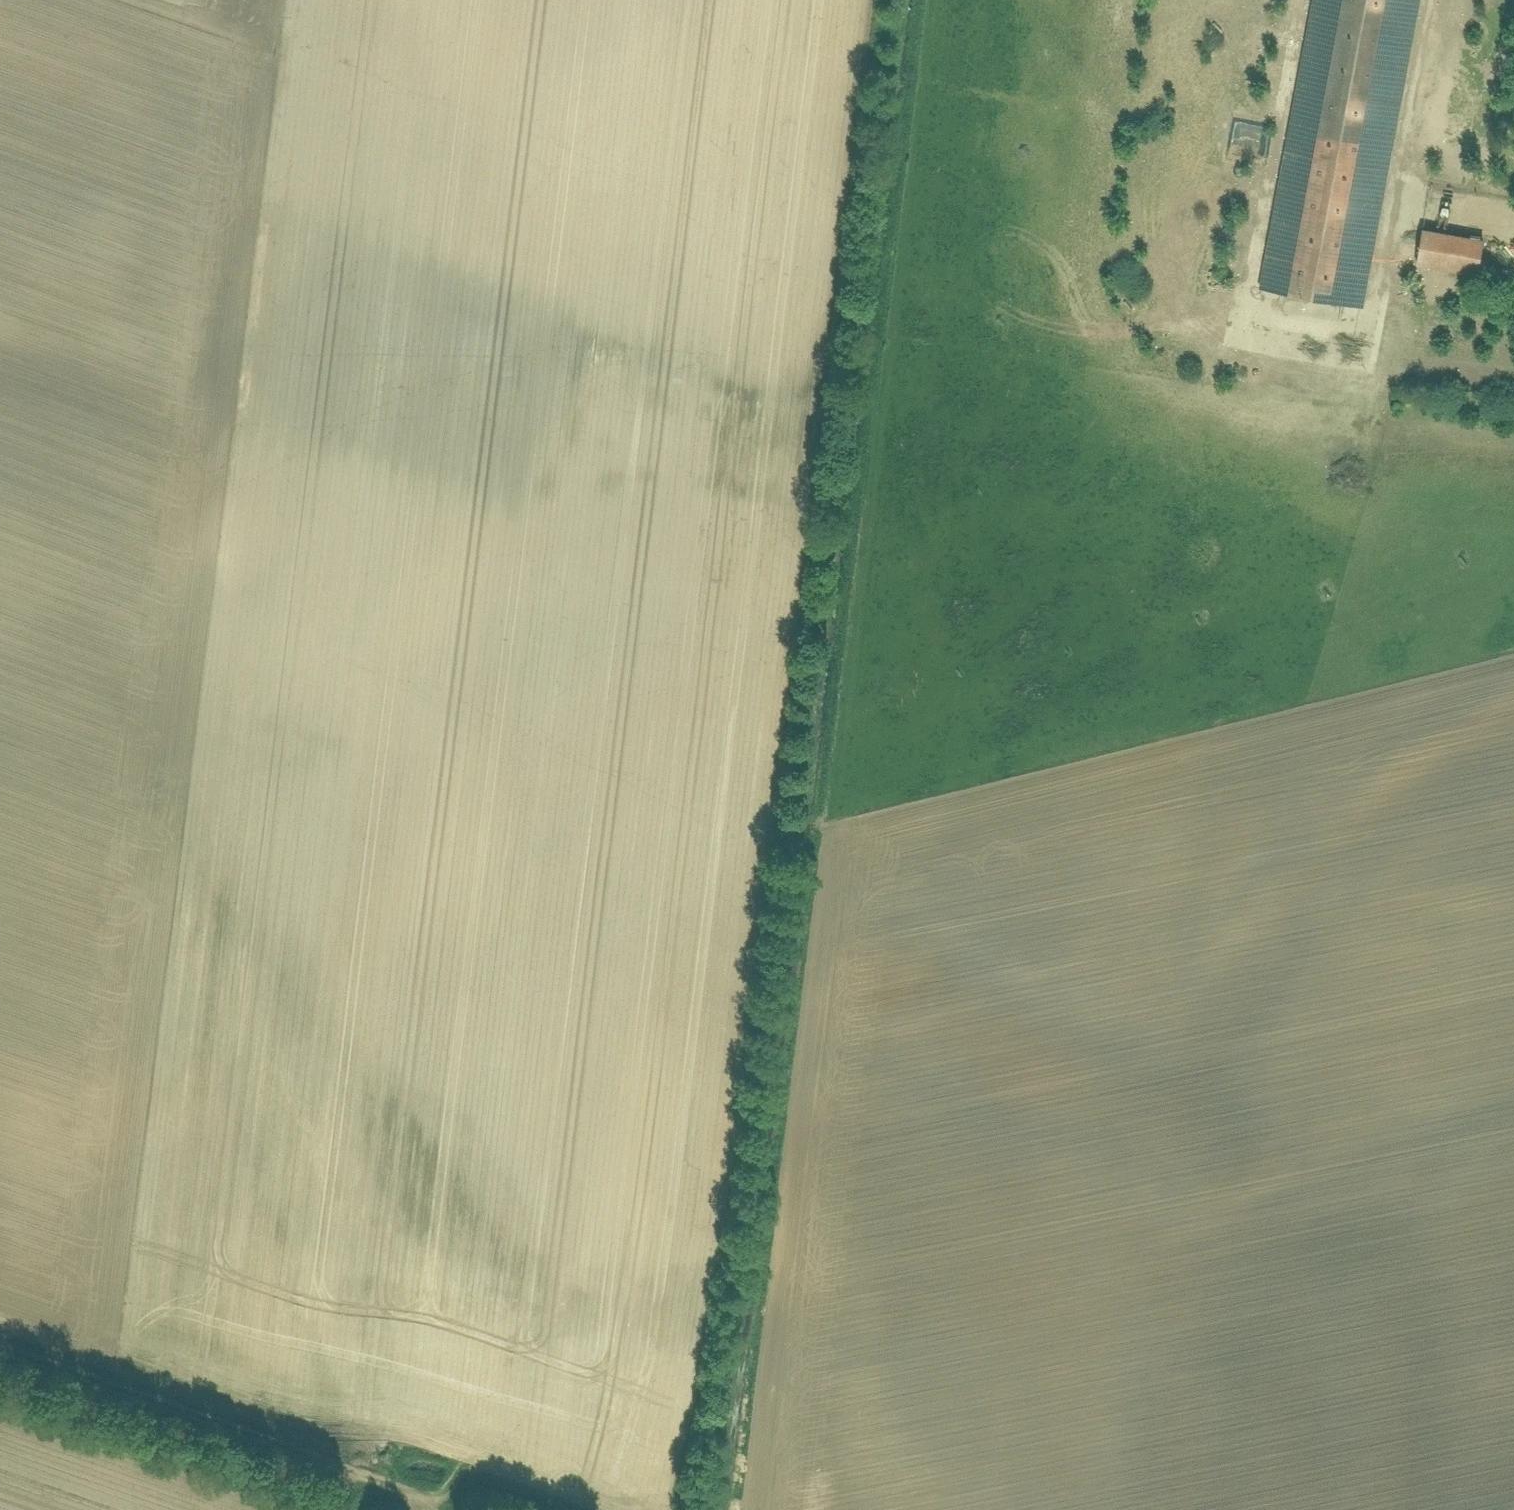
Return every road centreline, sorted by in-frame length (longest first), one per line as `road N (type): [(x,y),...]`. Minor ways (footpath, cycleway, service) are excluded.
road 1 (track): [(870,0),(825,357),(811,388),(783,400),(550,330),(484,352),(437,383)]

